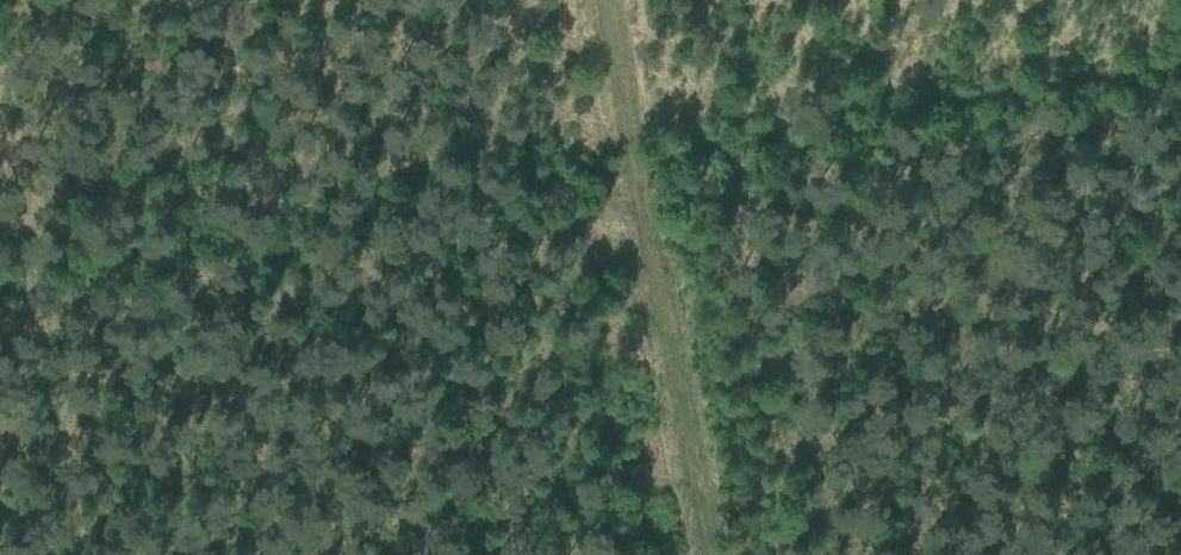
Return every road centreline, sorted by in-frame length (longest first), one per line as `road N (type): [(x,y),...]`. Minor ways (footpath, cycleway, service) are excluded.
road 1 (track): [(603,0),(710,554)]

